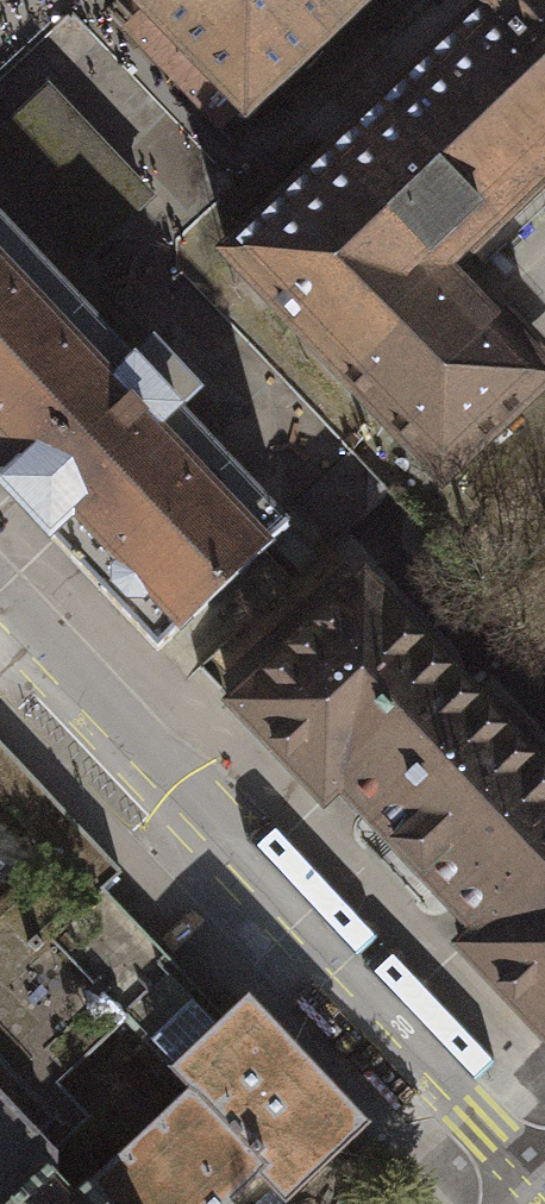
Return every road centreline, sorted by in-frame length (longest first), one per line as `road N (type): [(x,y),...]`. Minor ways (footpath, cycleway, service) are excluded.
road 1 (residential): [(544,1192),(0,605)]

